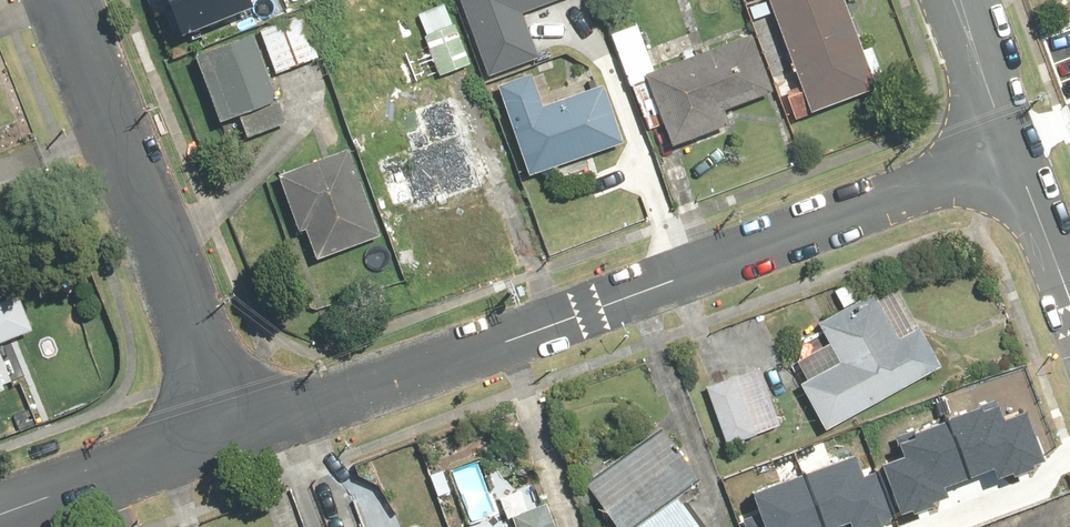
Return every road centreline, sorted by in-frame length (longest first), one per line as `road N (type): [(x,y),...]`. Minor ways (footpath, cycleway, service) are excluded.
road 1 (residential): [(230,436),(1012,151)]
road 2 (residential): [(230,436),(57,0)]
road 3 (residential): [(0,521),(230,436)]
road 4 (residential): [(1069,304),(1012,151)]
road 5 (residential): [(1012,151),(955,0)]

